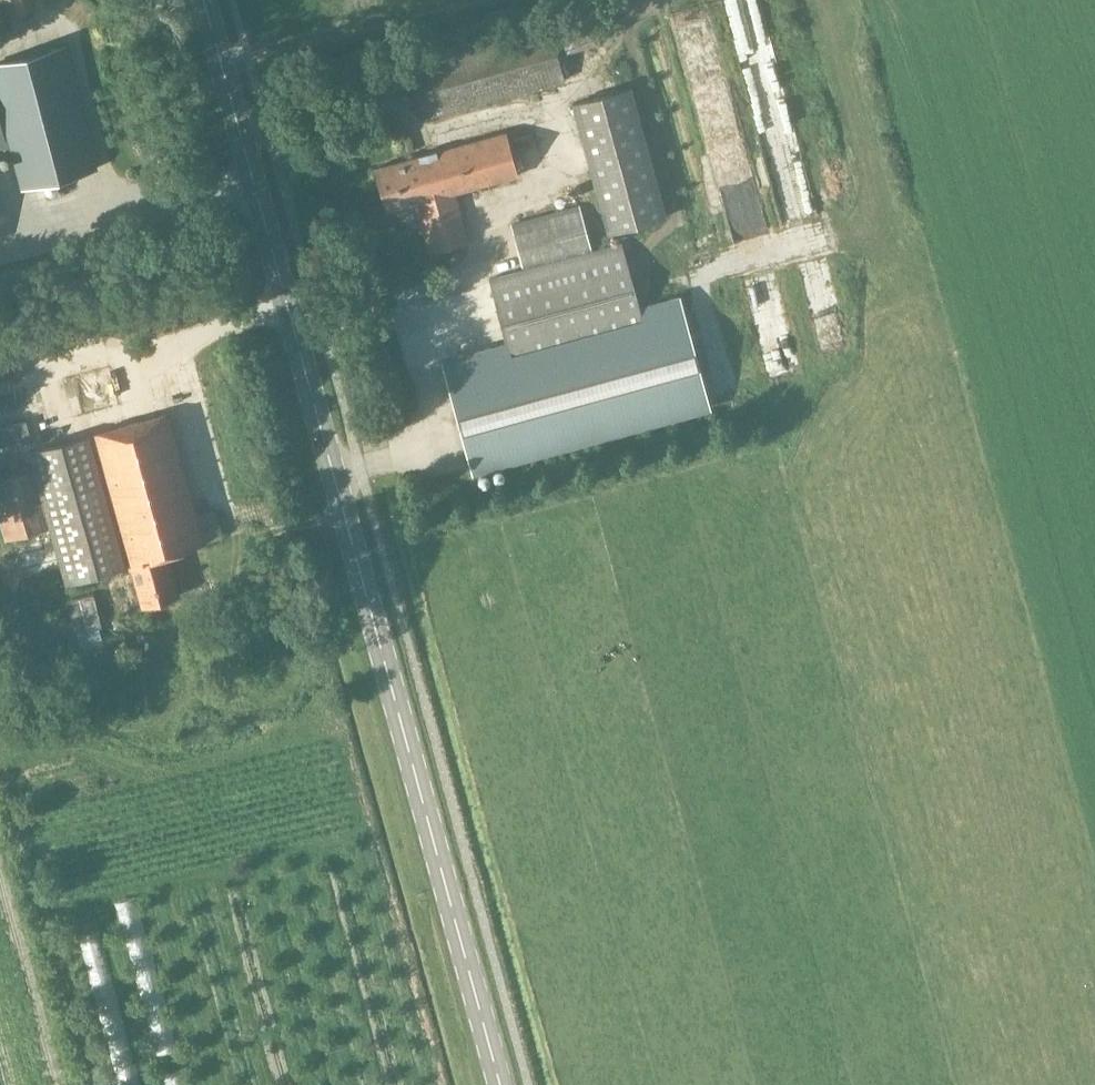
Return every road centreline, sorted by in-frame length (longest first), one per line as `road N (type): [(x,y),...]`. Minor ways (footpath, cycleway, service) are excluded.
road 1 (secondary): [(499,1084),(203,0)]

